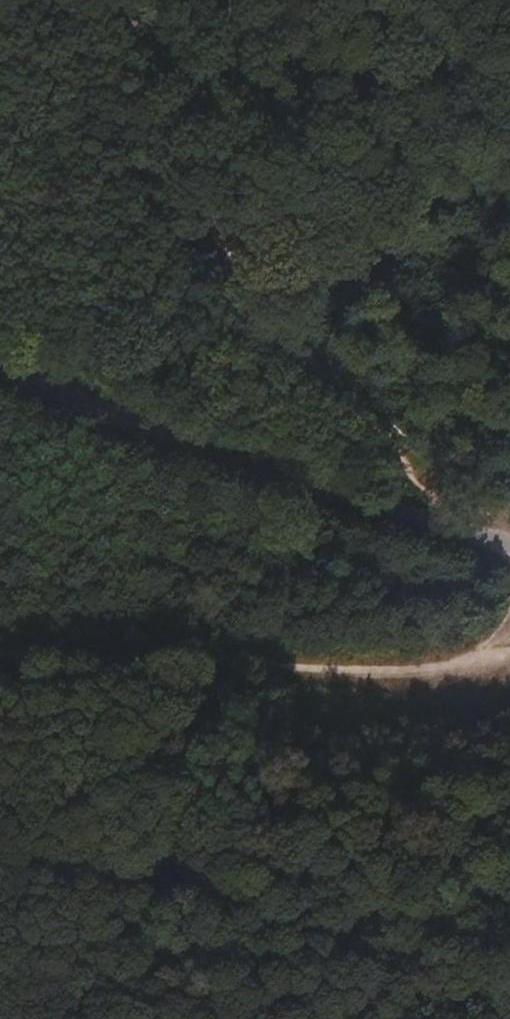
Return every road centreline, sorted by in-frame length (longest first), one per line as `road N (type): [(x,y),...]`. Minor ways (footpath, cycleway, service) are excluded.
road 1 (track): [(407,520),(260,355),(208,254),(156,123),(125,0)]
road 2 (unclassified): [(0,355),(427,528)]

